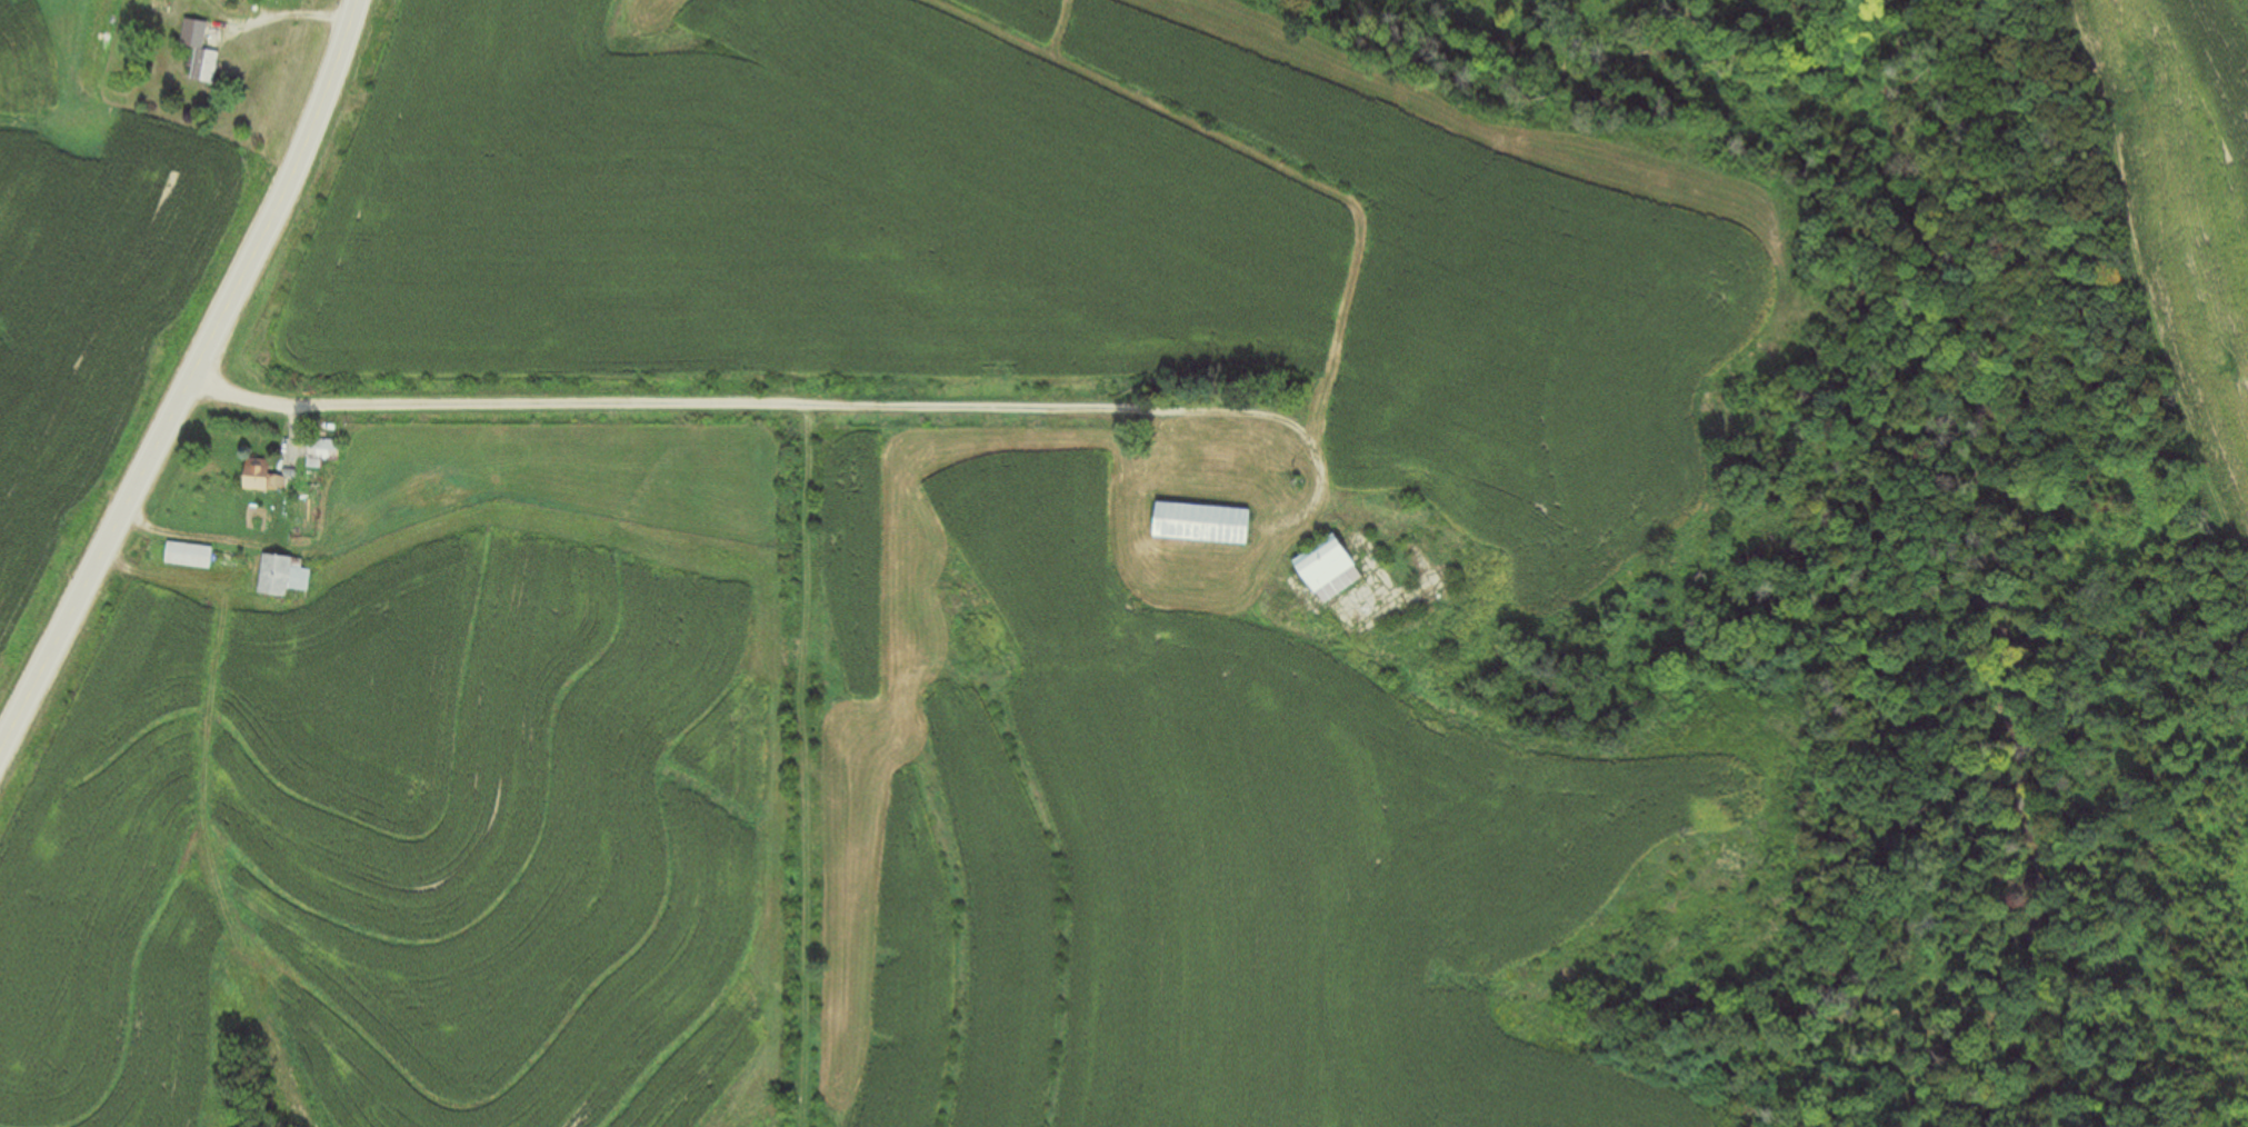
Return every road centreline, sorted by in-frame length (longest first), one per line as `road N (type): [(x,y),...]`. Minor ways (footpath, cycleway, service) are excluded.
road 1 (residential): [(1236,410),(258,407),(192,377)]
road 2 (secondary): [(0,755),(279,196),(357,0)]

